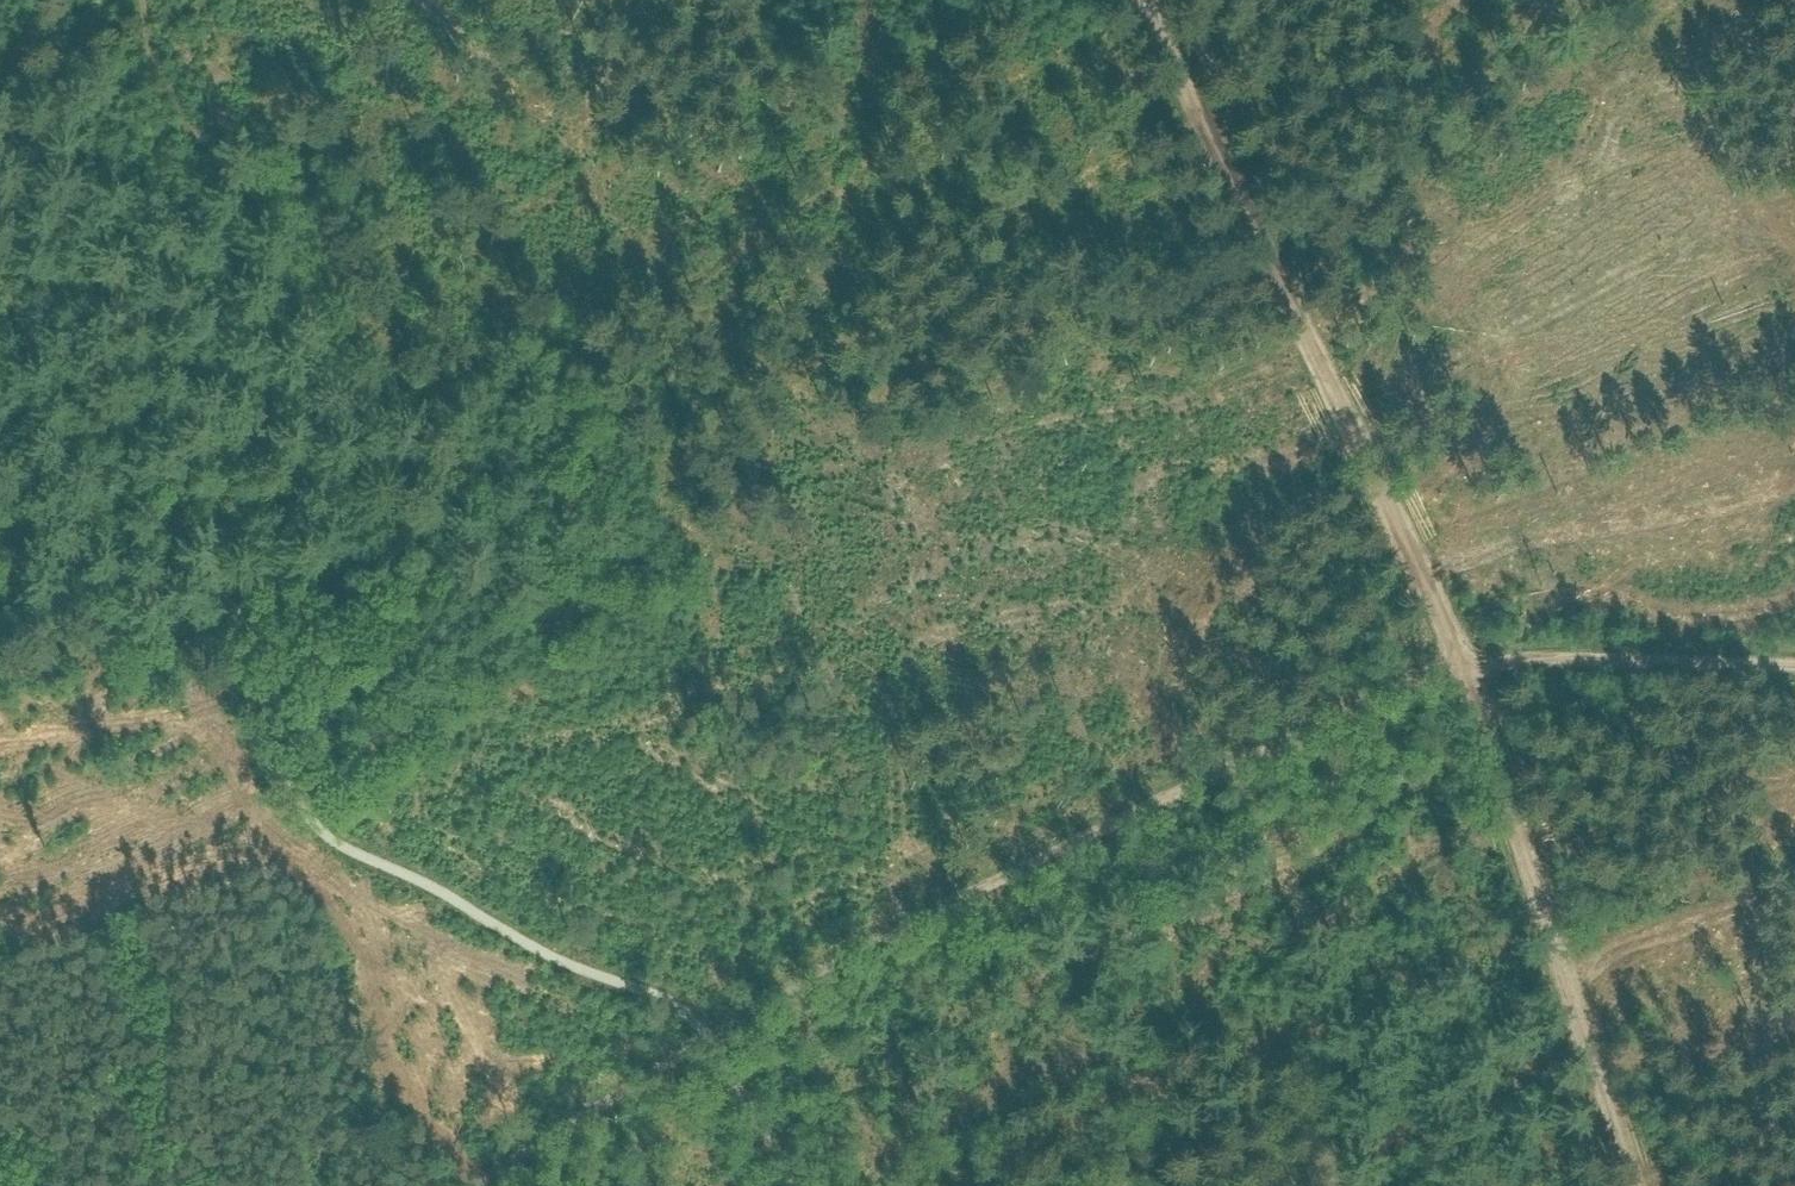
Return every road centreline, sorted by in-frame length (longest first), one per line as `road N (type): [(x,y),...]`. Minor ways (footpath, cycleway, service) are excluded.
road 1 (track): [(1641,1185),(1458,664),(1390,496),(1149,0)]
road 2 (track): [(482,1183),(819,971),(1458,664)]
road 3 (track): [(1794,663),(1458,664)]

